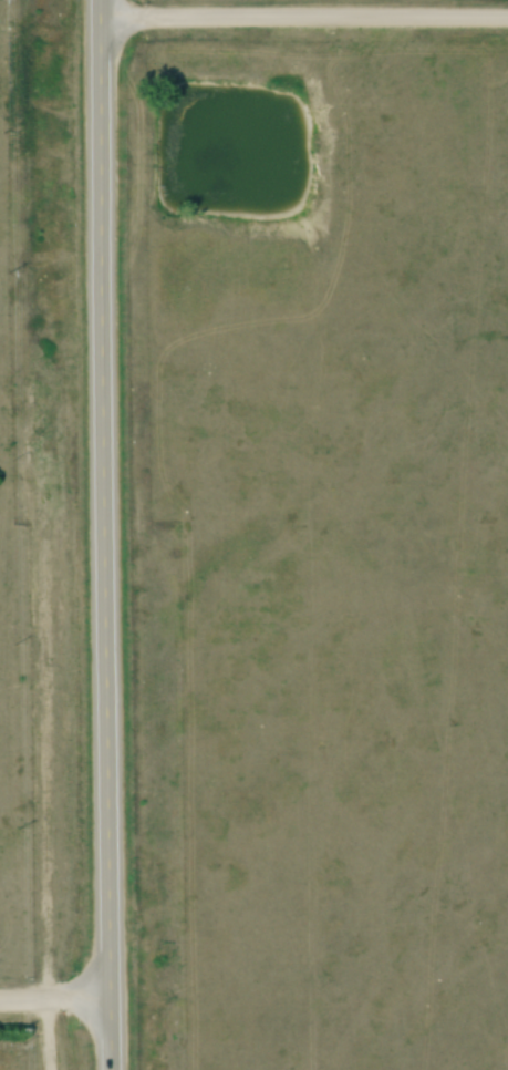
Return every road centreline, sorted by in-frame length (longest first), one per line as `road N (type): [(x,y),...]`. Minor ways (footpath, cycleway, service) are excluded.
road 1 (primary): [(106,1069),(94,0)]
road 2 (residential): [(94,22),(507,23)]

